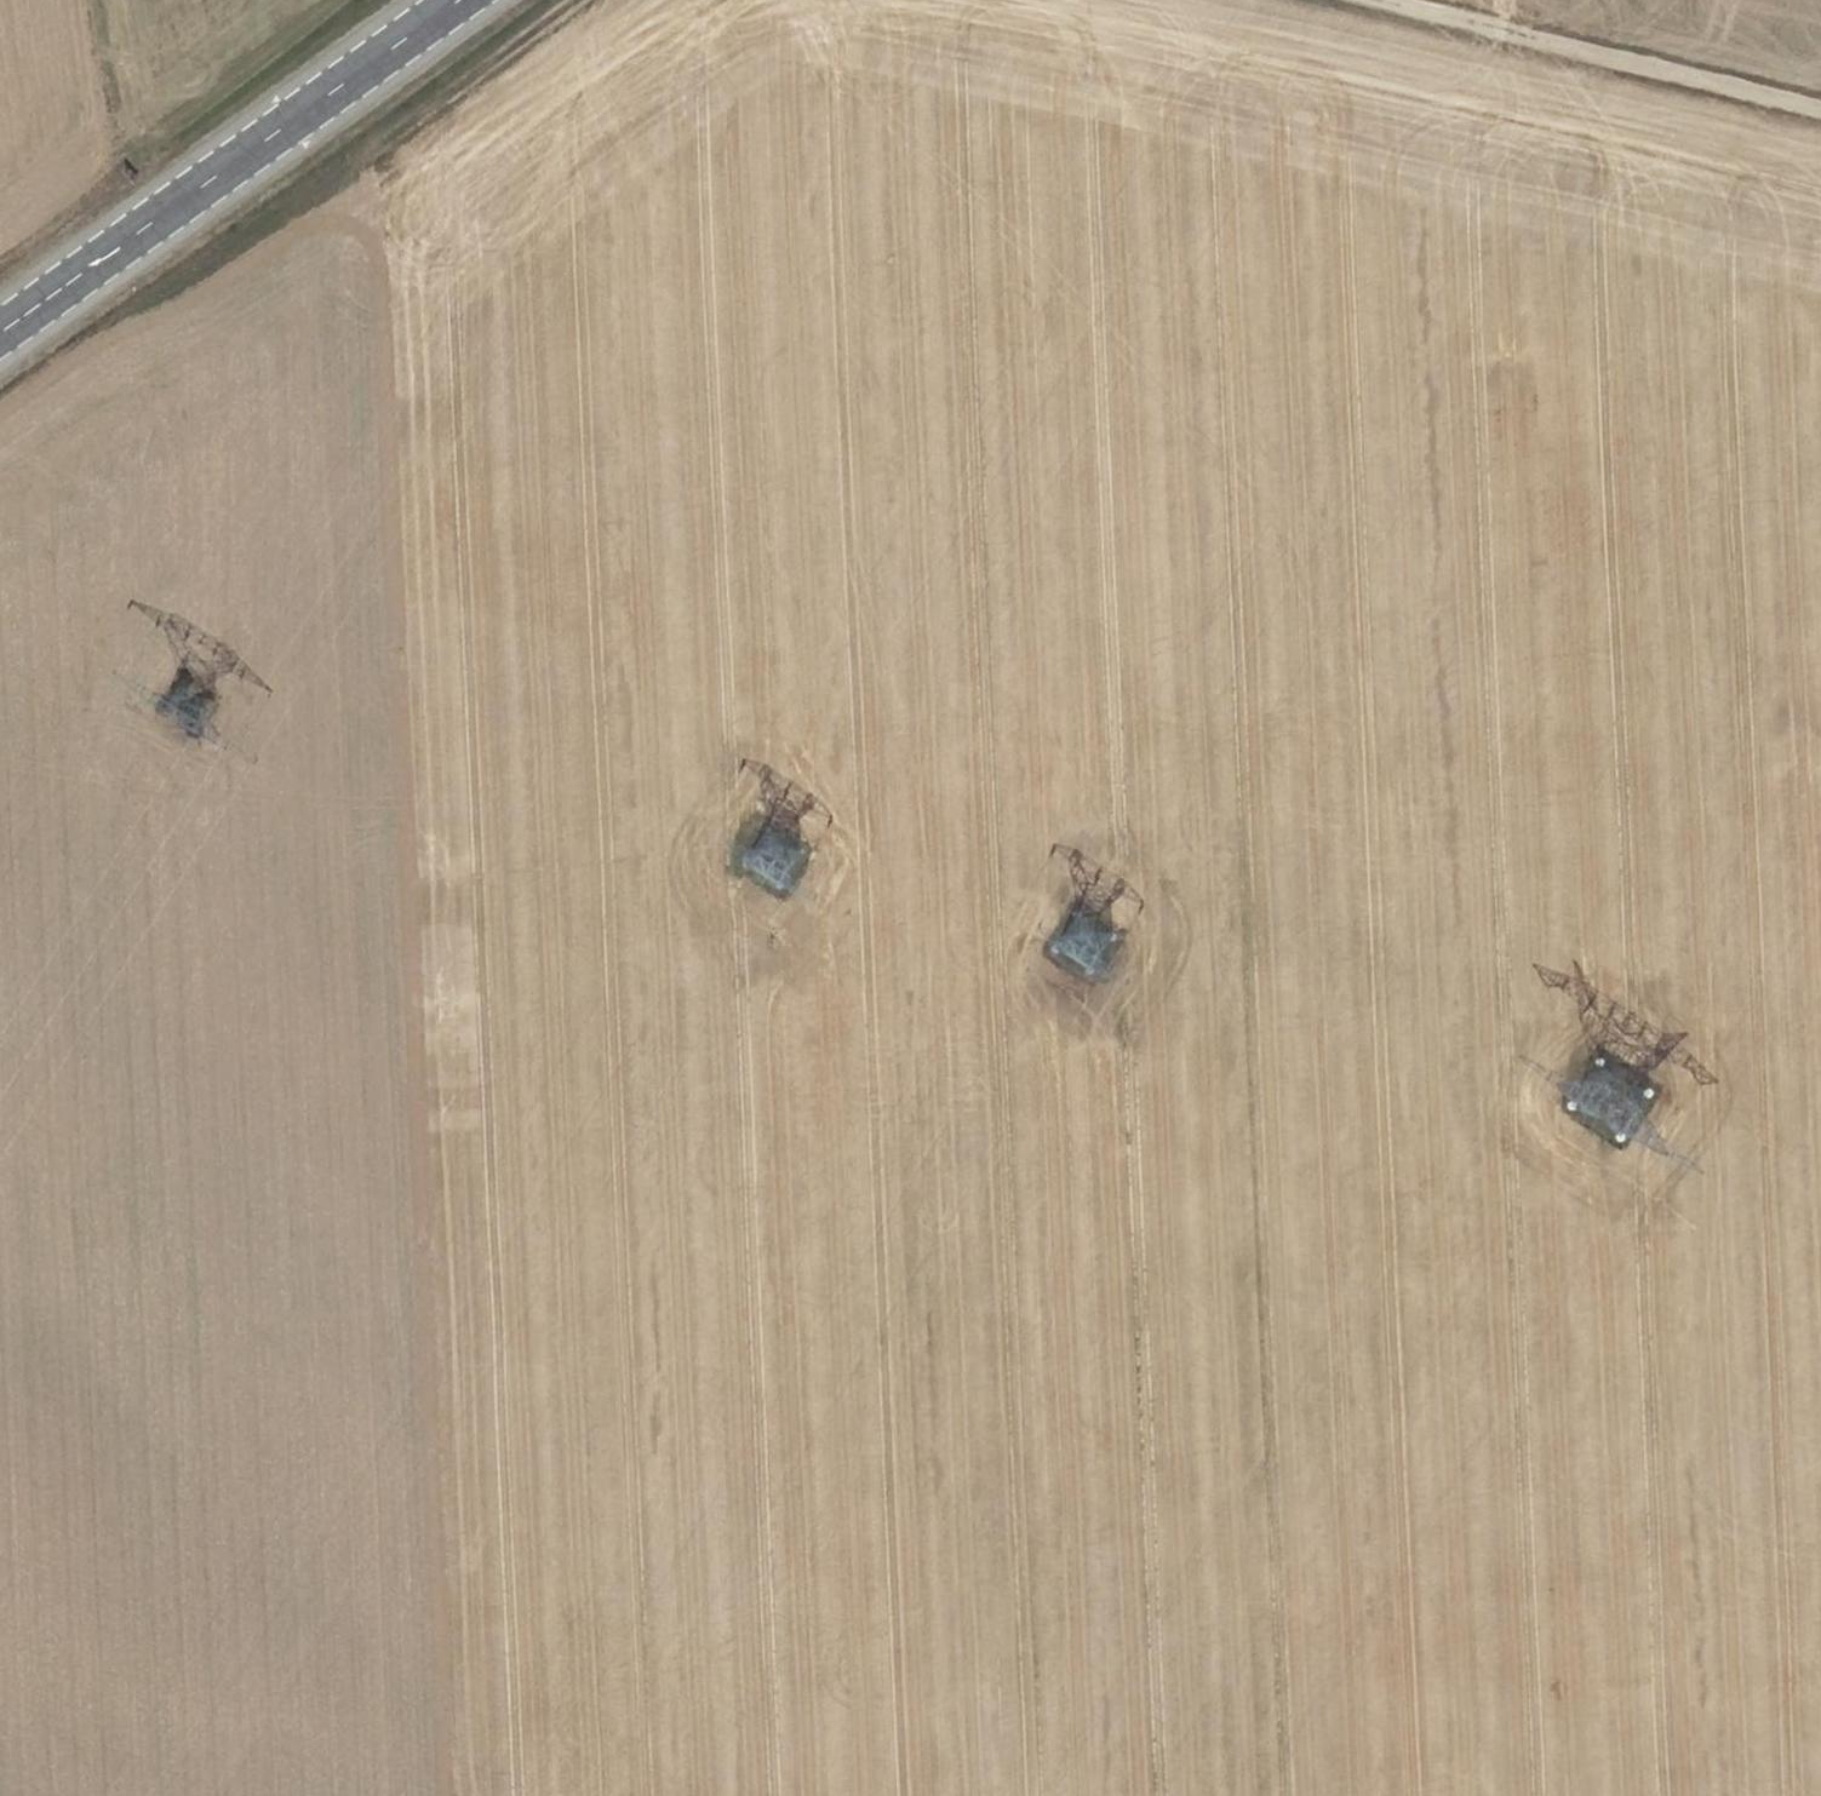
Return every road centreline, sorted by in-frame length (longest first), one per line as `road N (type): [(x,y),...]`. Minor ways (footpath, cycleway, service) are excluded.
road 1 (secondary): [(460,0),(0,336)]
road 2 (track): [(1820,109),(1394,0)]

